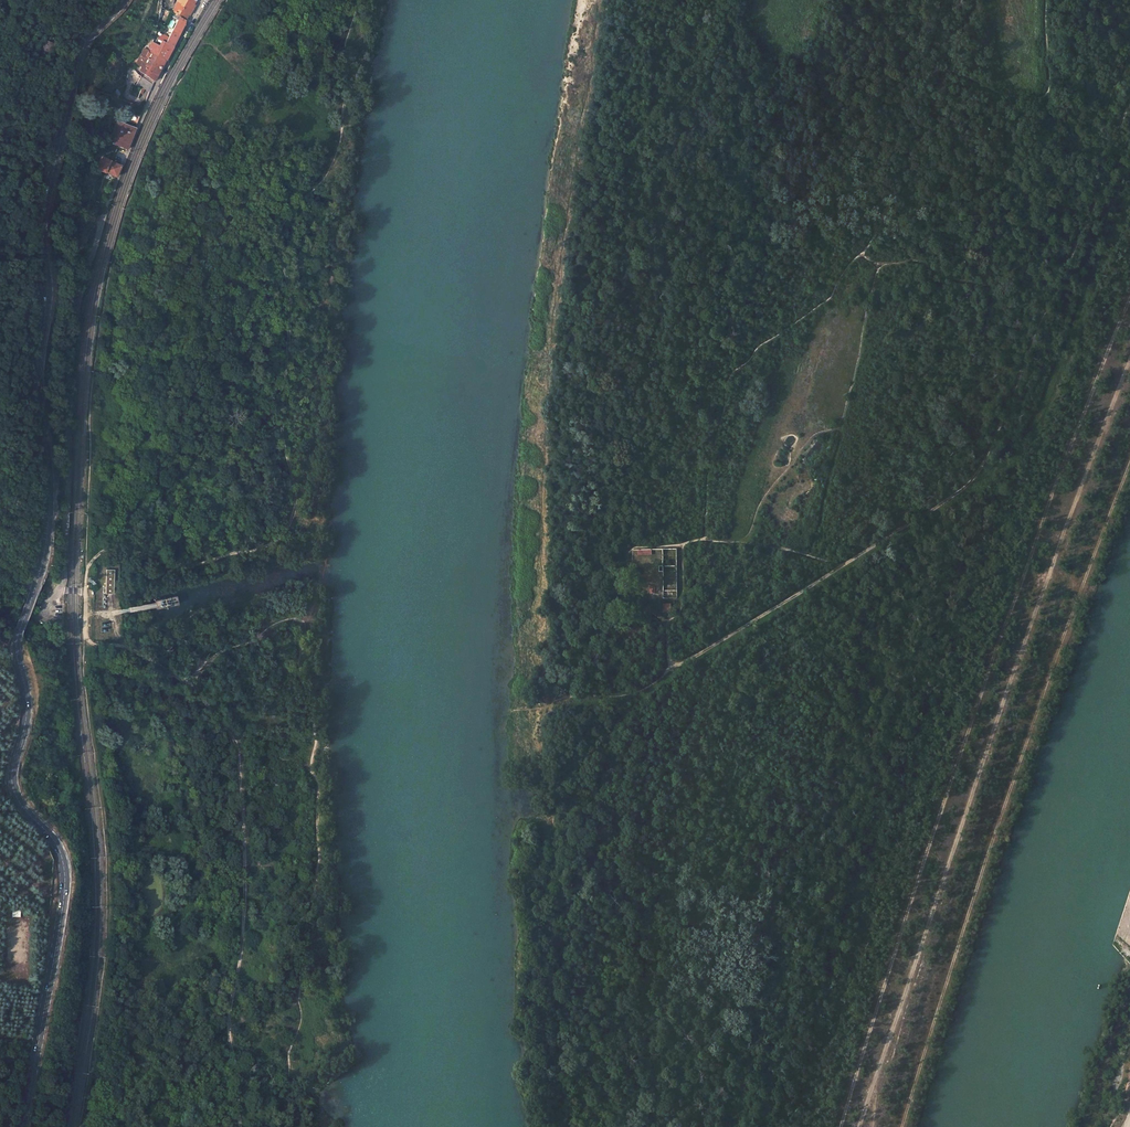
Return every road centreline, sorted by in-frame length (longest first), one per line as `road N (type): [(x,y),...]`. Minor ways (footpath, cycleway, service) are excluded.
road 1 (track): [(836,1126),(933,827),(1129,298)]
road 2 (track): [(1129,362),(1025,638),(859,1126)]
road 3 (track): [(1129,100),(1086,224),(968,485),(681,664),(669,660),(665,621)]
road 4 (track): [(900,1126),(978,879),(1129,465)]
road 5 (secondary): [(125,0),(81,54),(43,219),(48,287),(37,382),(50,479),(35,586)]
road 6 (secondary): [(35,586),(16,643),(27,708),(12,782),(54,840),(64,891),(22,1126)]
road 7 (track): [(183,678),(238,747),(244,929),(229,1022),(241,1126)]
road 8 (residential): [(108,204),(70,357),(60,591)]
road 9 (residential): [(204,0),(162,74),(108,204)]
road 10 (track): [(168,553),(142,589),(144,606),(195,648),(200,667),(183,678)]
road 11 (track): [(85,591),(92,644),(131,648),(183,678)]
road 12 (track): [(1087,1126),(1129,993)]

